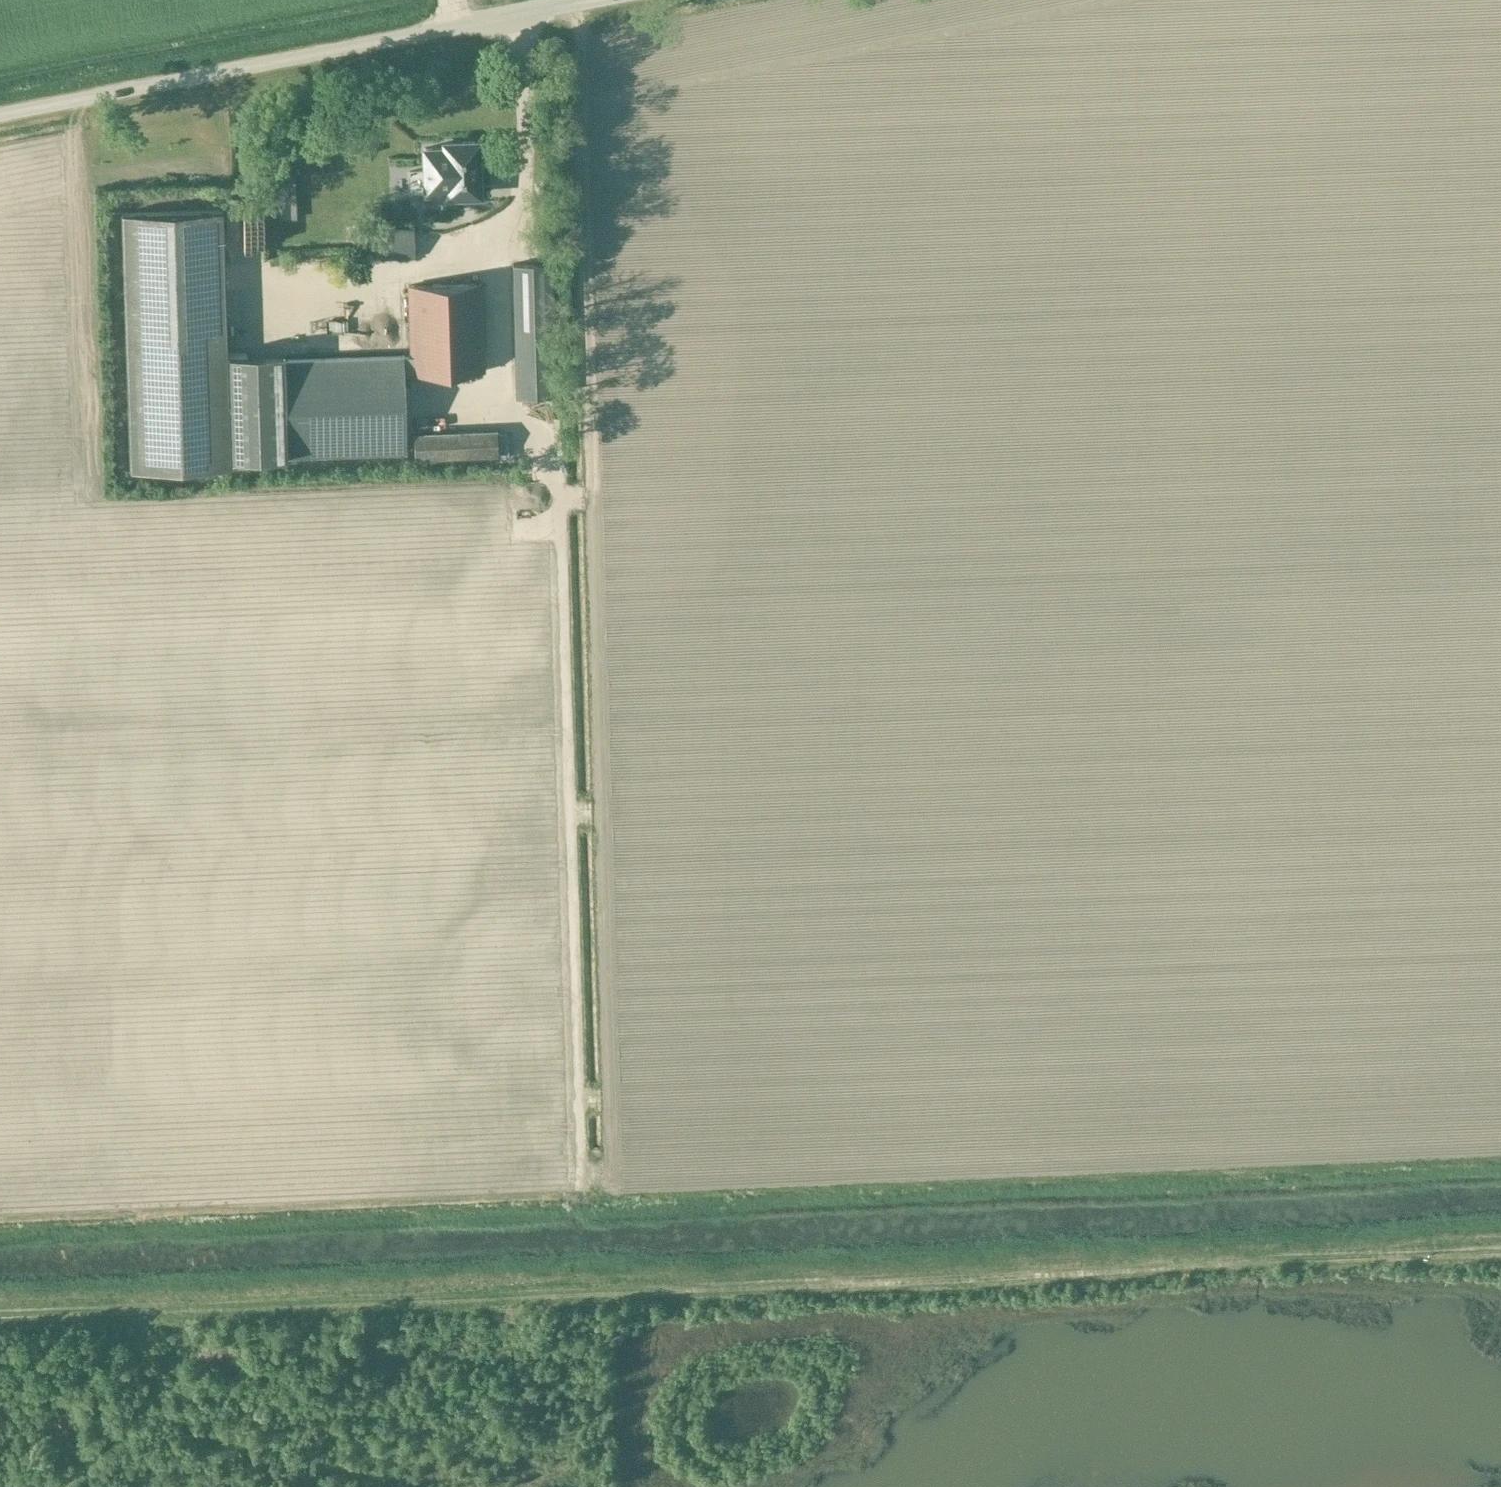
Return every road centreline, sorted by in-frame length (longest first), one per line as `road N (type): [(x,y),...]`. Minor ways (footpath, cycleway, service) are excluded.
road 1 (track): [(1500,1259),(0,1317)]
road 2 (unclassified): [(0,115),(599,0)]
road 3 (track): [(116,1312),(170,1415),(286,1476),(331,1468),(414,1486)]

